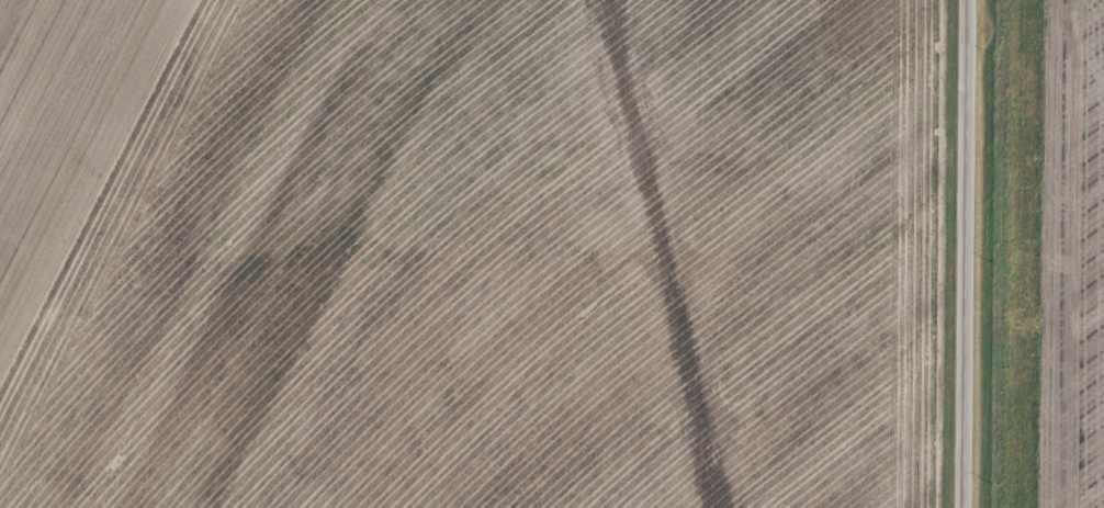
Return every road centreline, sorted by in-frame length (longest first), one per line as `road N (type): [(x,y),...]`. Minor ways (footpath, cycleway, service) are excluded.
road 1 (secondary): [(972,507),(975,0)]

